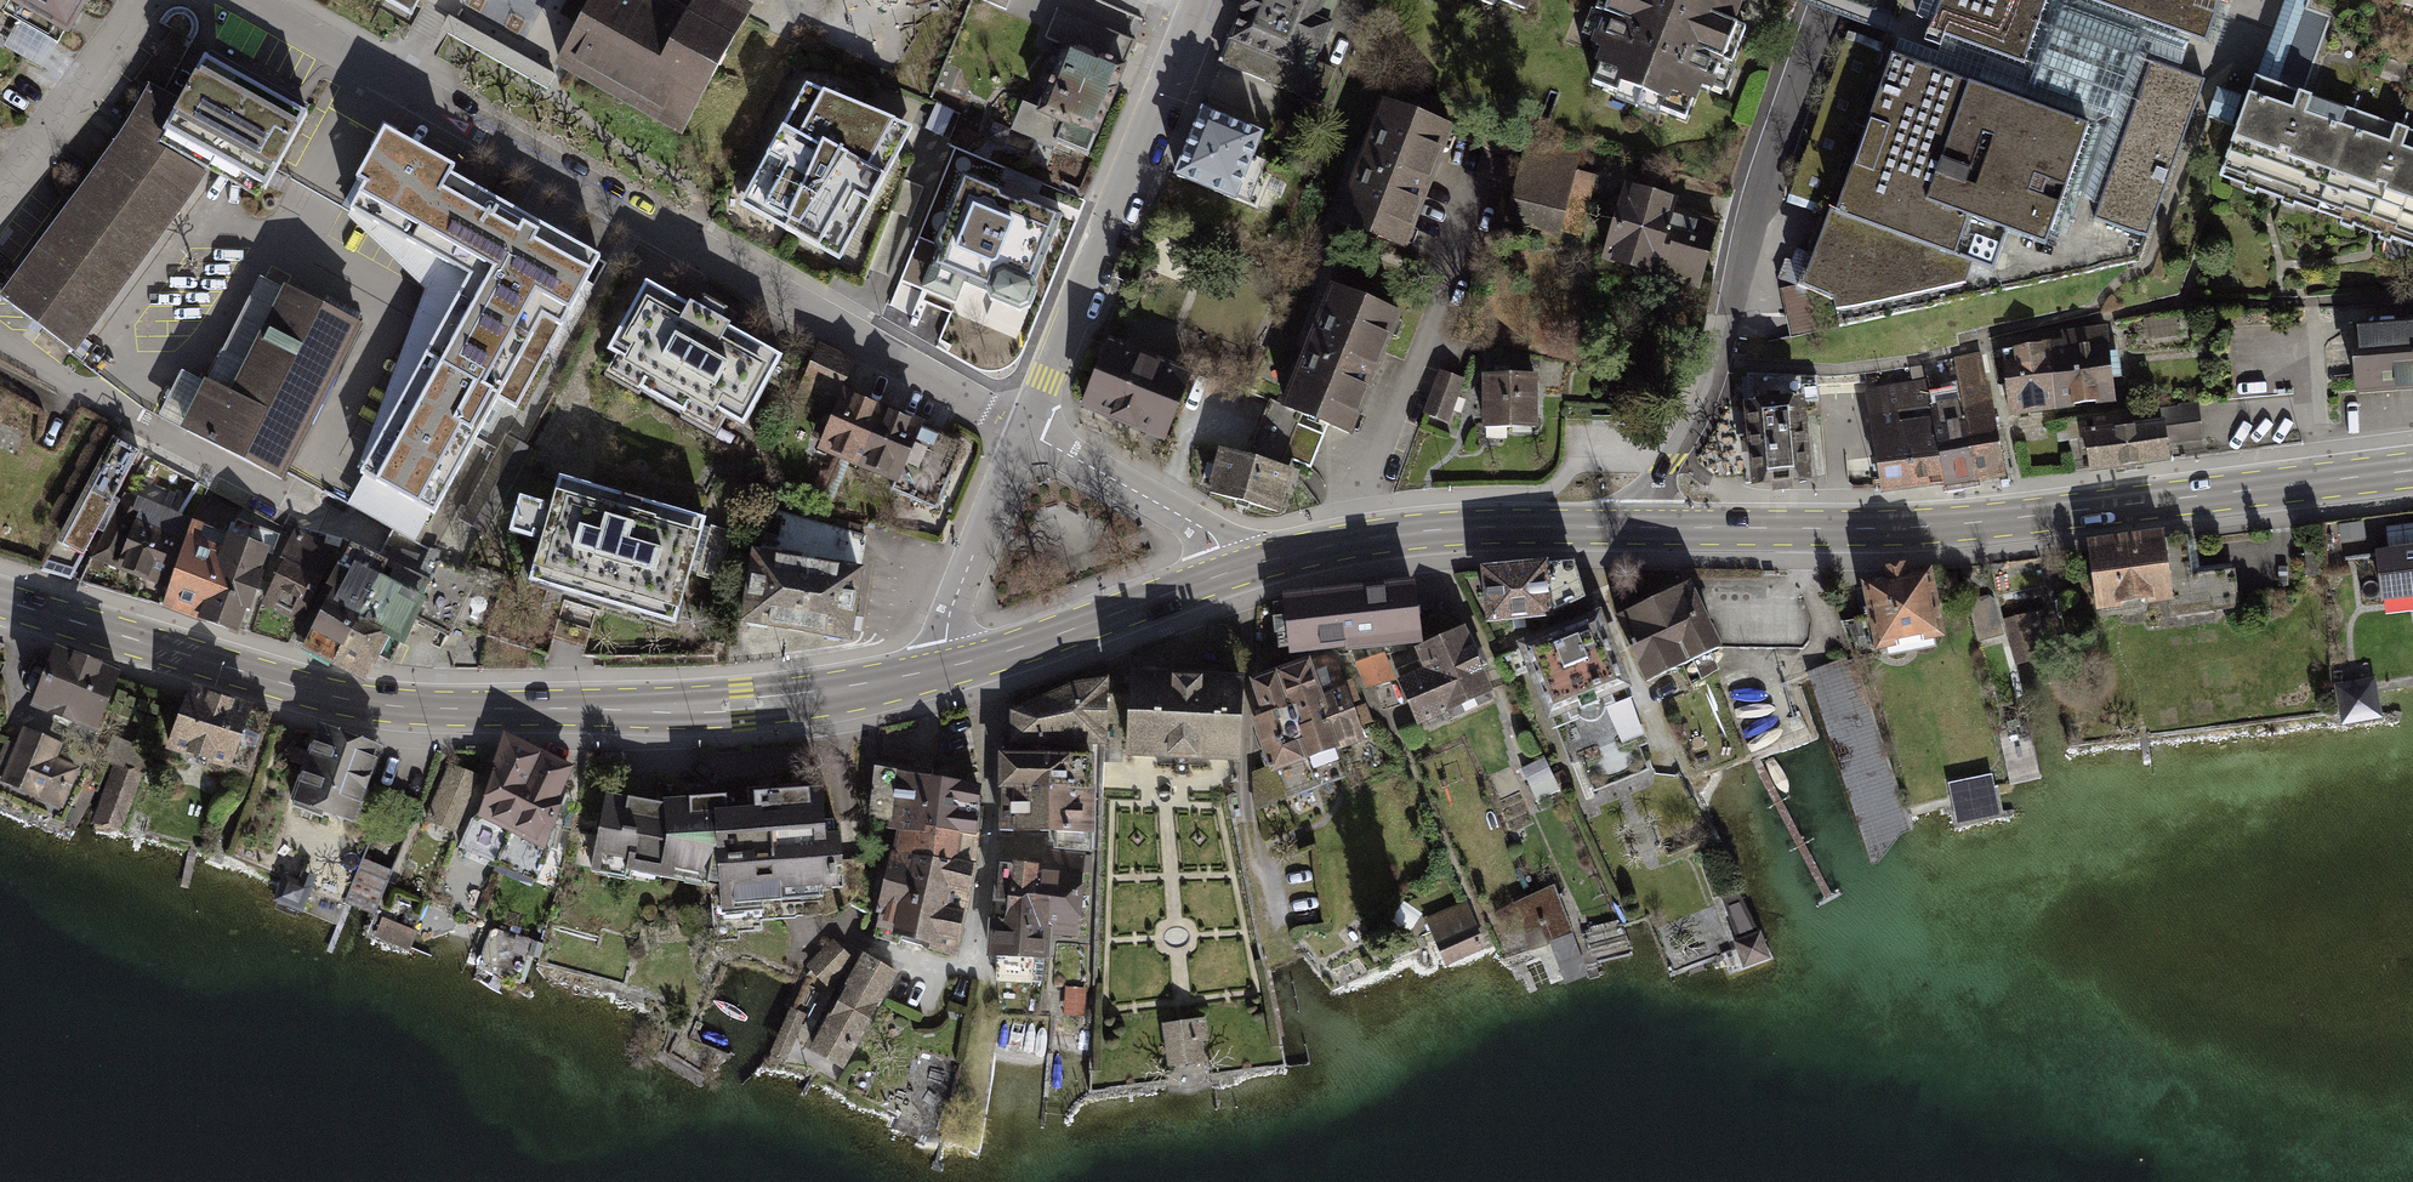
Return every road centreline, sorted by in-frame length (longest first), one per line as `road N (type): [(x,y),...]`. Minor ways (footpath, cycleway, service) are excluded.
road 1 (primary): [(937,670),(742,705),(412,708),(294,688),(0,601)]
road 2 (primary): [(2412,471),(1944,526),(1634,527)]
road 3 (residential): [(376,73),(1024,433)]
road 4 (residential): [(1828,0),(1758,208),(1718,367),(1634,527)]
road 5 (residential): [(1202,0),(1024,433)]
road 6 (primary): [(1634,527),(1398,533),(1230,572)]
road 7 (primary): [(1230,572),(937,670)]
road 8 (residential): [(1230,572),(1206,531),(1024,433)]
road 9 (residential): [(1024,433),(937,670)]
road 10 (residential): [(138,0),(0,193)]
road 11 (residential): [(376,73),(244,0)]

